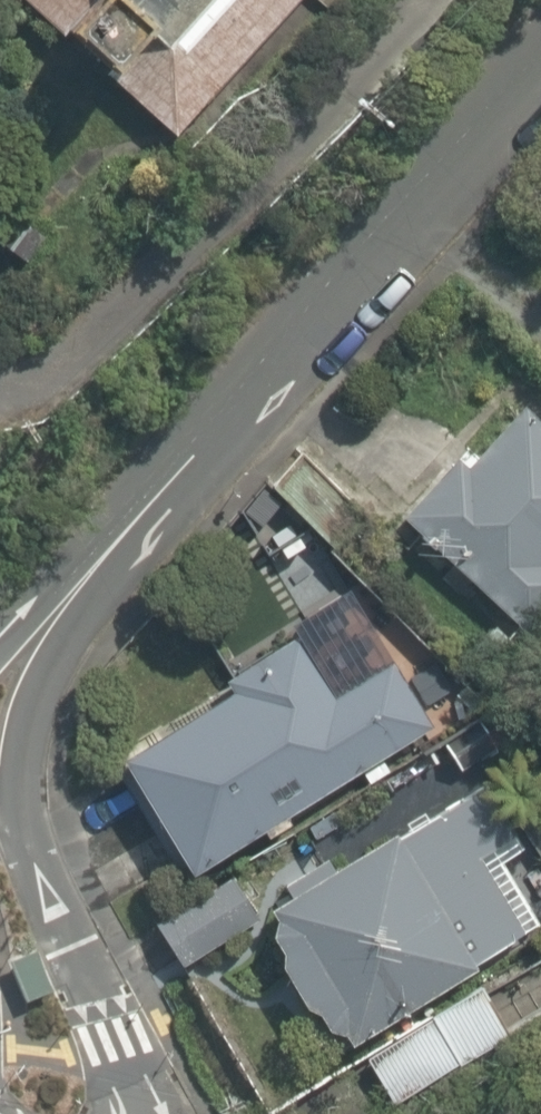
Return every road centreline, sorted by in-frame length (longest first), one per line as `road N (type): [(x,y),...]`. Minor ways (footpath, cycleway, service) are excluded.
road 1 (residential): [(303,347),(104,601),(29,712),(23,767),(37,873),(144,1113)]
road 2 (residential): [(0,629),(303,347)]
road 3 (residential): [(540,99),(303,347)]

